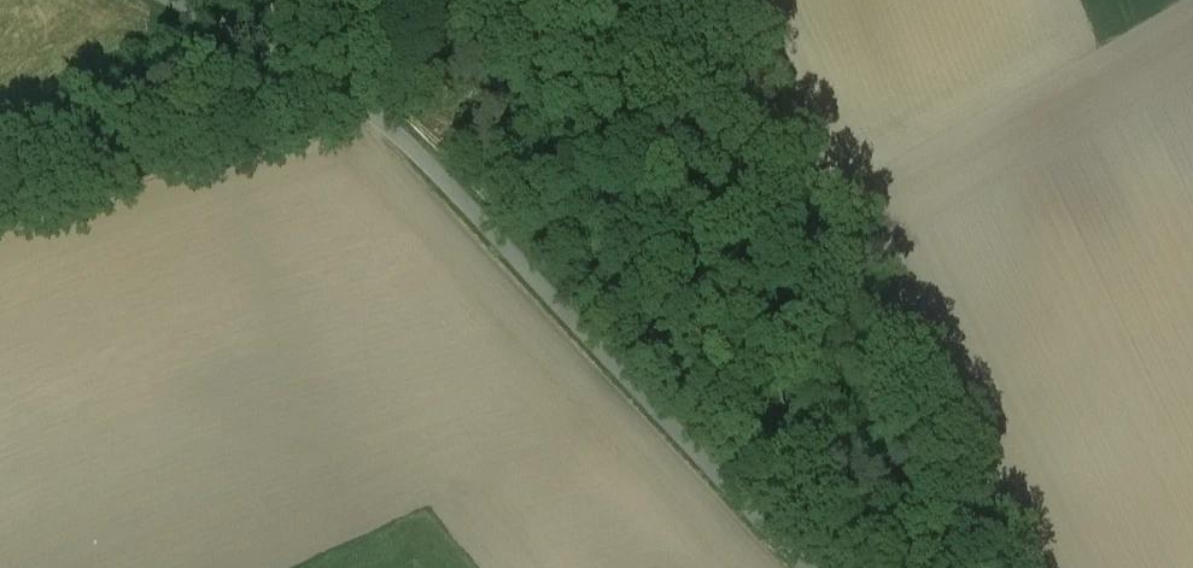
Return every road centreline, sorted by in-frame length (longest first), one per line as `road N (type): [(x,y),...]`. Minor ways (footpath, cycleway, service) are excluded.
road 1 (unclassified): [(174,0),(340,89),(797,567)]

